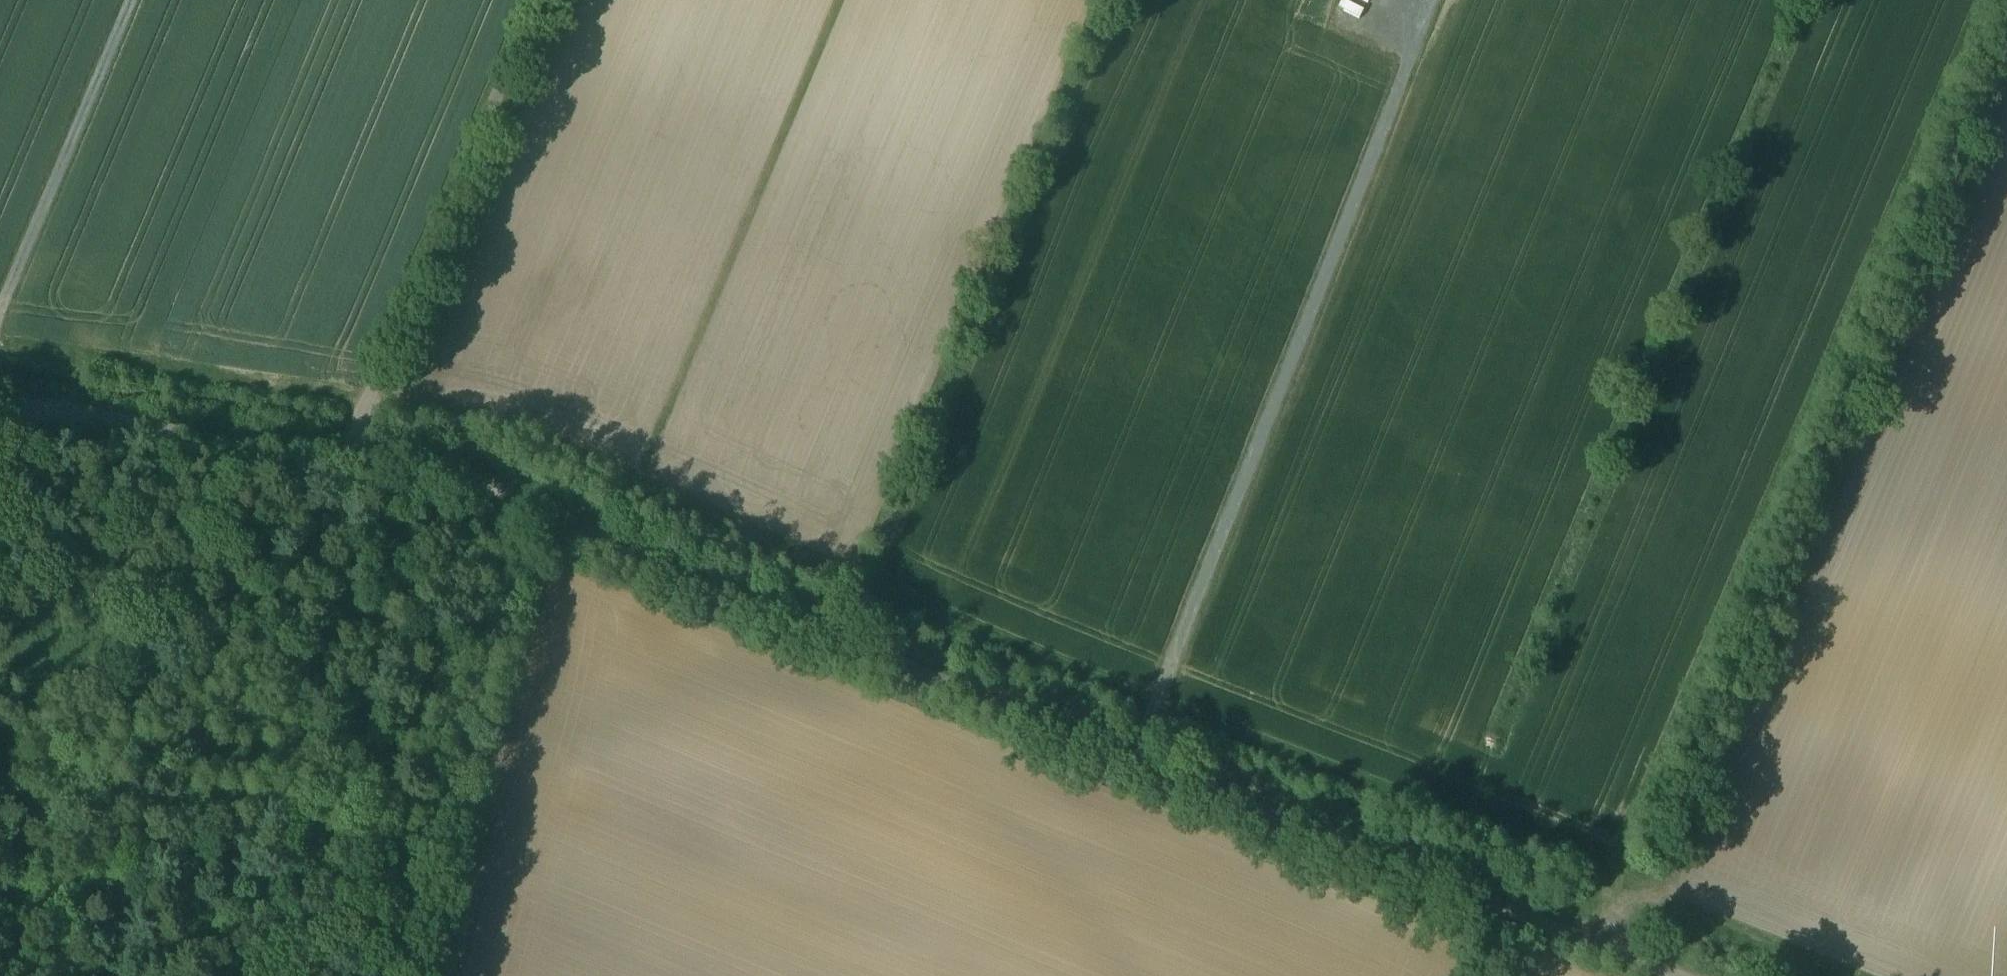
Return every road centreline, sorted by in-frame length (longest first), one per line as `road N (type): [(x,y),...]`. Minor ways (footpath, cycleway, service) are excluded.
road 1 (unclassified): [(1685,975),(533,511)]
road 2 (unclassified): [(533,511),(347,450),(535,0)]
road 3 (unclassified): [(533,511),(428,975)]
road 4 (track): [(347,450),(0,393)]

